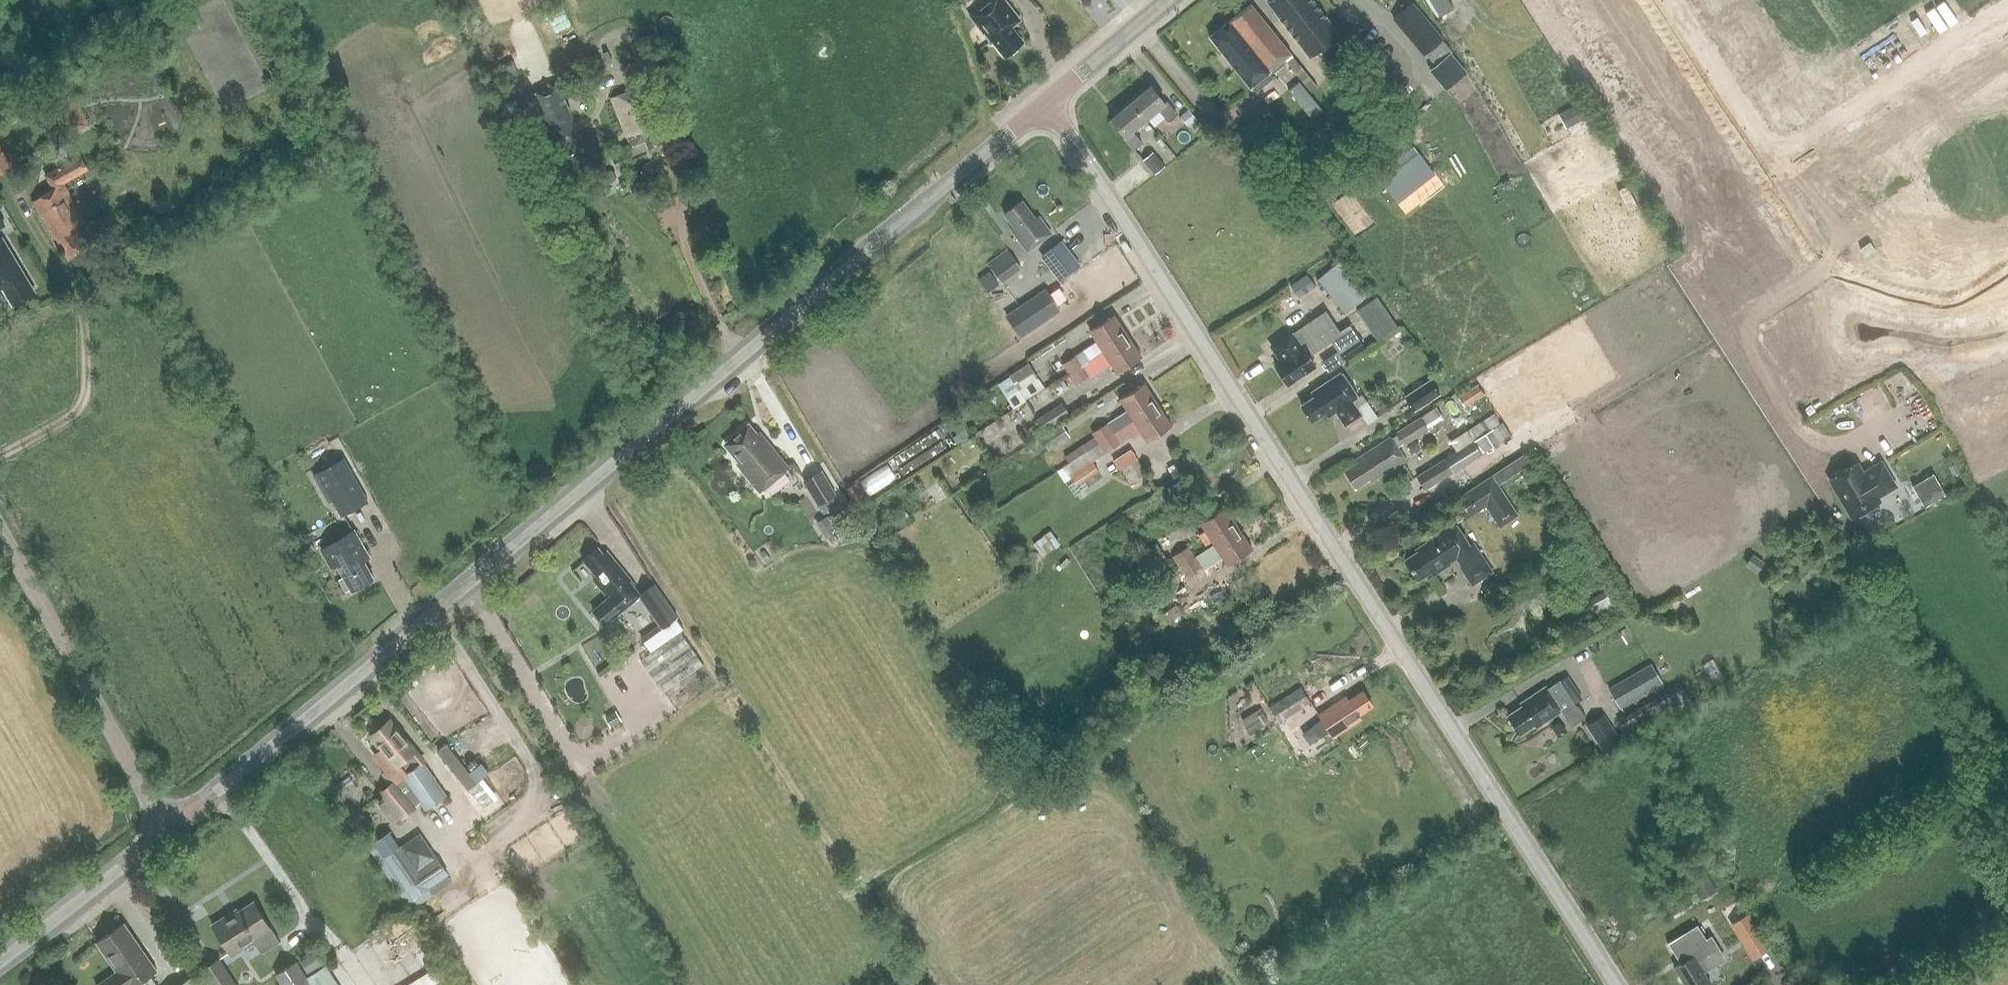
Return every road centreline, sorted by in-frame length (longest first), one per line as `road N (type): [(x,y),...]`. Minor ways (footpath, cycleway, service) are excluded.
road 1 (tertiary): [(172,826),(1047,102)]
road 2 (unclassified): [(1611,984),(1047,102)]
road 3 (unclassified): [(172,826),(0,531)]
road 4 (track): [(434,609),(549,801)]
road 5 (tertiary): [(0,957),(172,826)]
road 6 (tertiary): [(1047,102),(1169,0)]

